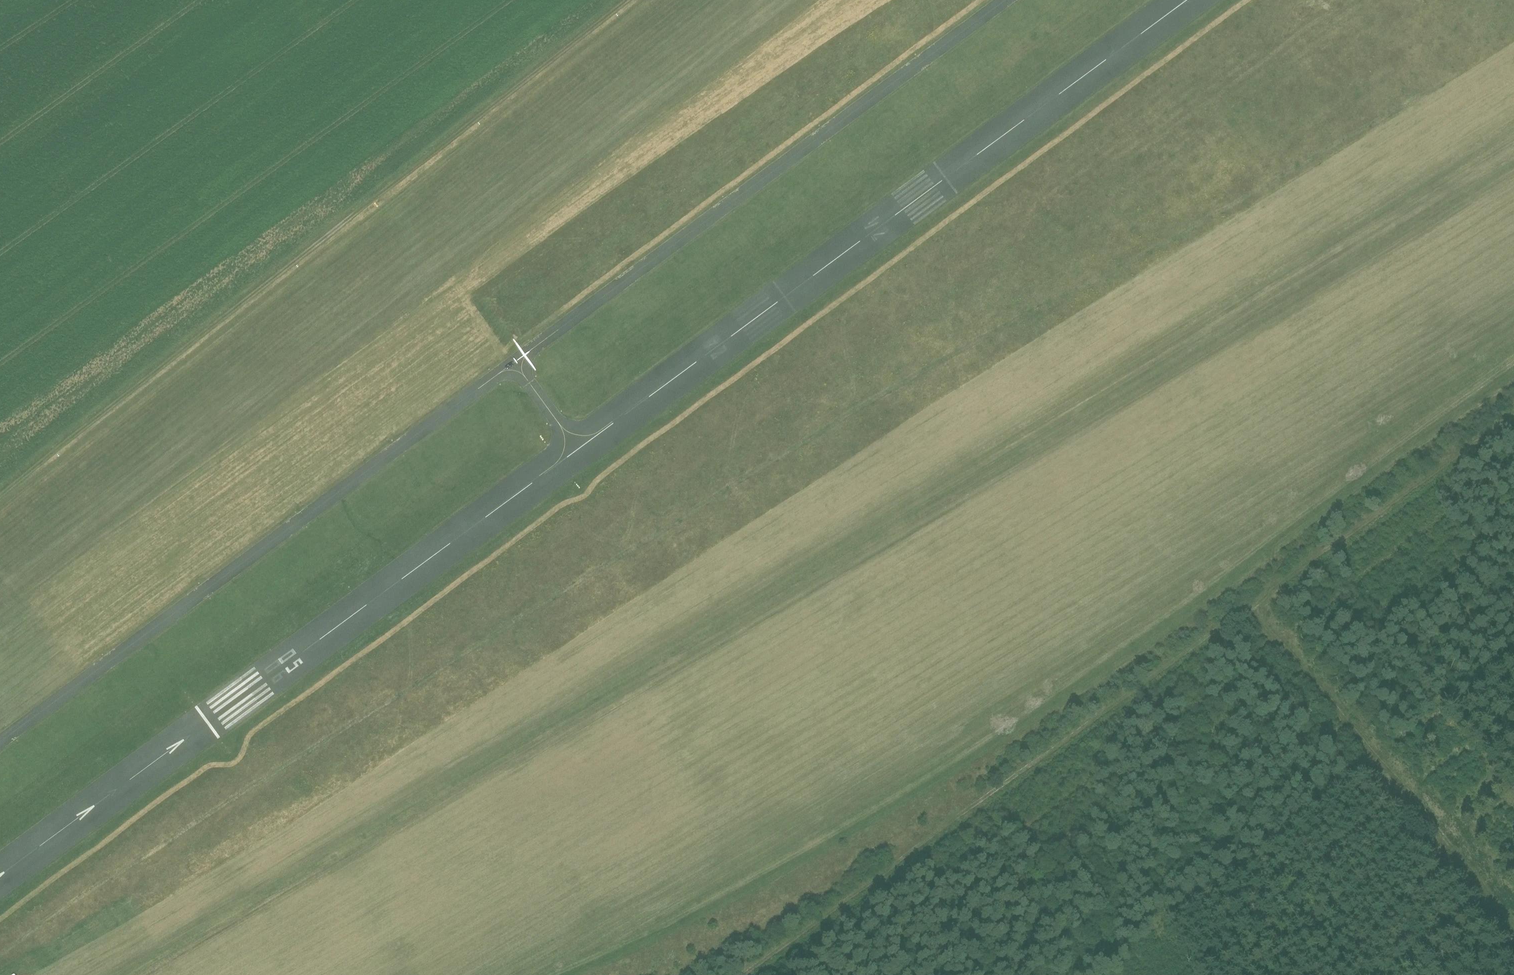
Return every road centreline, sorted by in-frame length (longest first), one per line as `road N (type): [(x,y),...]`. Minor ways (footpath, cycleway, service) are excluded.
road 1 (track): [(1513,408),(724,974)]
road 2 (track): [(1513,920),(1375,761),(1250,597)]
road 3 (track): [(1375,761),(1202,947)]

